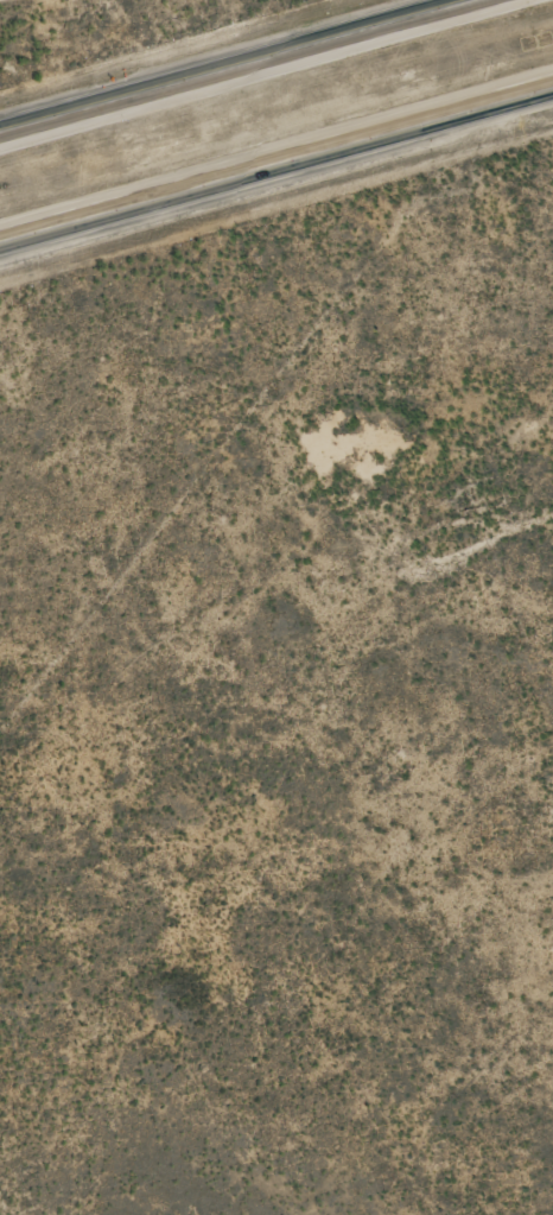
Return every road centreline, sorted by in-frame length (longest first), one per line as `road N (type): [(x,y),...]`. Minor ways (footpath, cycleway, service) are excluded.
road 1 (primary): [(0,239),(552,86)]
road 2 (primary): [(482,0),(0,133)]
road 3 (track): [(552,578),(380,631)]

